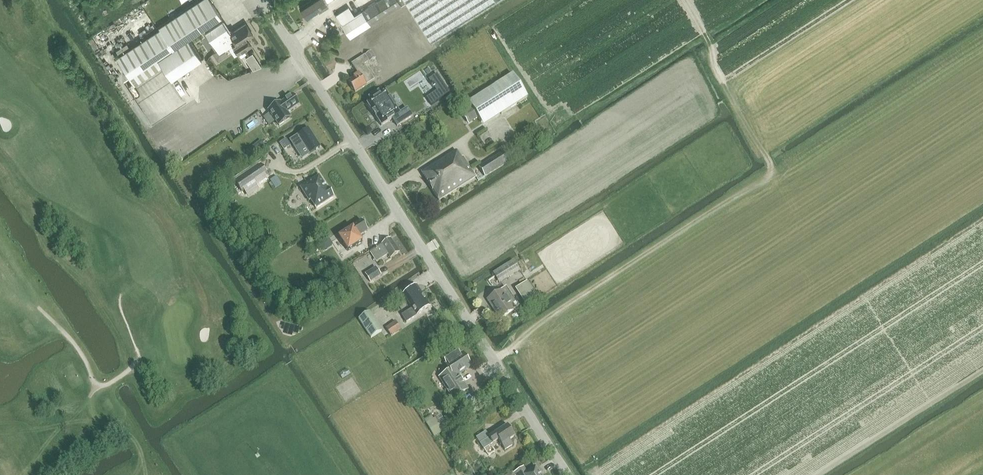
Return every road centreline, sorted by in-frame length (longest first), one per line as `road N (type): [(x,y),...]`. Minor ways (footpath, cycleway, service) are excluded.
road 1 (unclassified): [(566,474),(260,0)]

